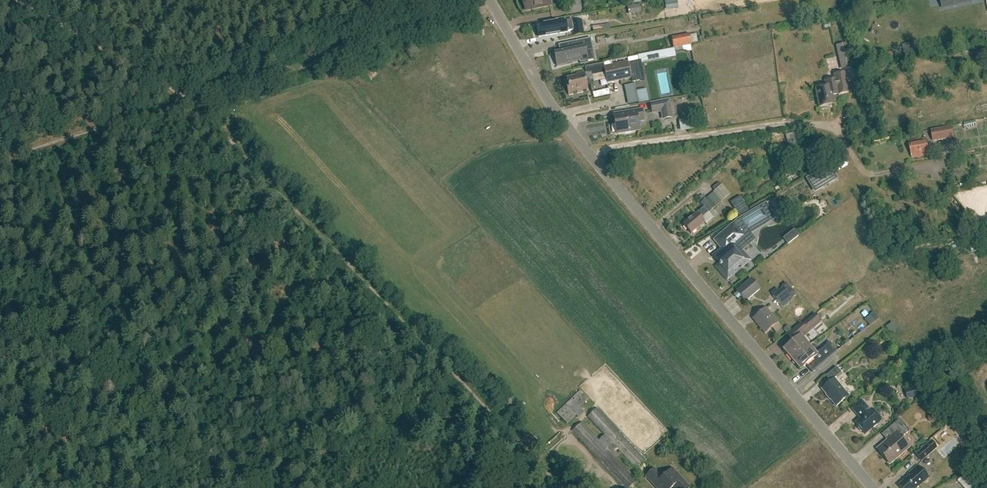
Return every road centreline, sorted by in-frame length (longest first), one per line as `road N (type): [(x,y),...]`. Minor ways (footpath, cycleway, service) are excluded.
road 1 (unclassified): [(874,487),(565,122),(490,0)]
road 2 (track): [(441,361),(190,101)]
road 3 (track): [(495,10),(190,101)]
road 4 (track): [(190,101),(0,159)]
road 5 (track): [(563,487),(441,361)]
road 6 (track): [(157,81),(14,0)]

